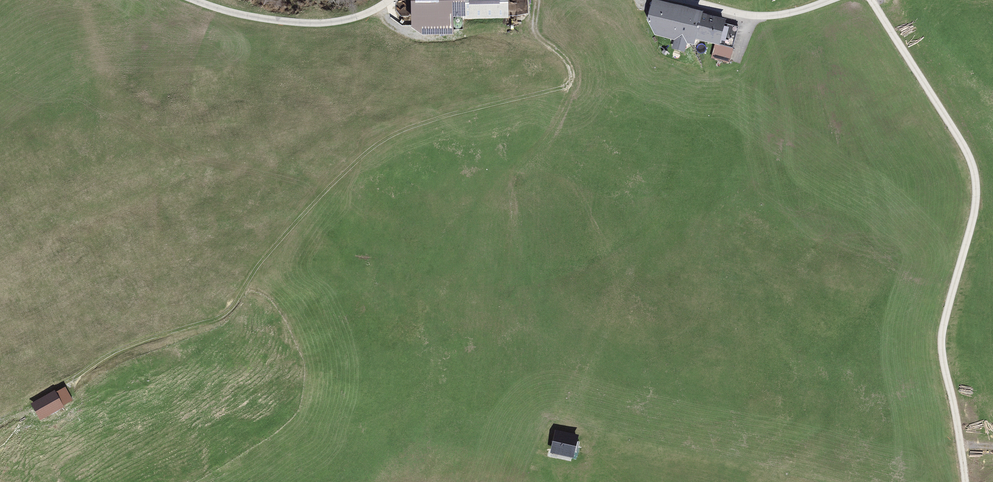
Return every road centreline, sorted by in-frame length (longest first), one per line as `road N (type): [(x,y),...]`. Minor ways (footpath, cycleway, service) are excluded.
road 1 (track): [(537,0),(534,31),(567,63),(569,84),(385,139),(288,231),(230,310),(113,352),(54,388)]
road 2 (unclassified): [(871,0),(970,151),(977,179),(942,358),(968,481)]
road 3 (track): [(389,0),(357,16),(309,23),(196,0)]
road 4 (track): [(829,0),(770,14),(691,0)]

